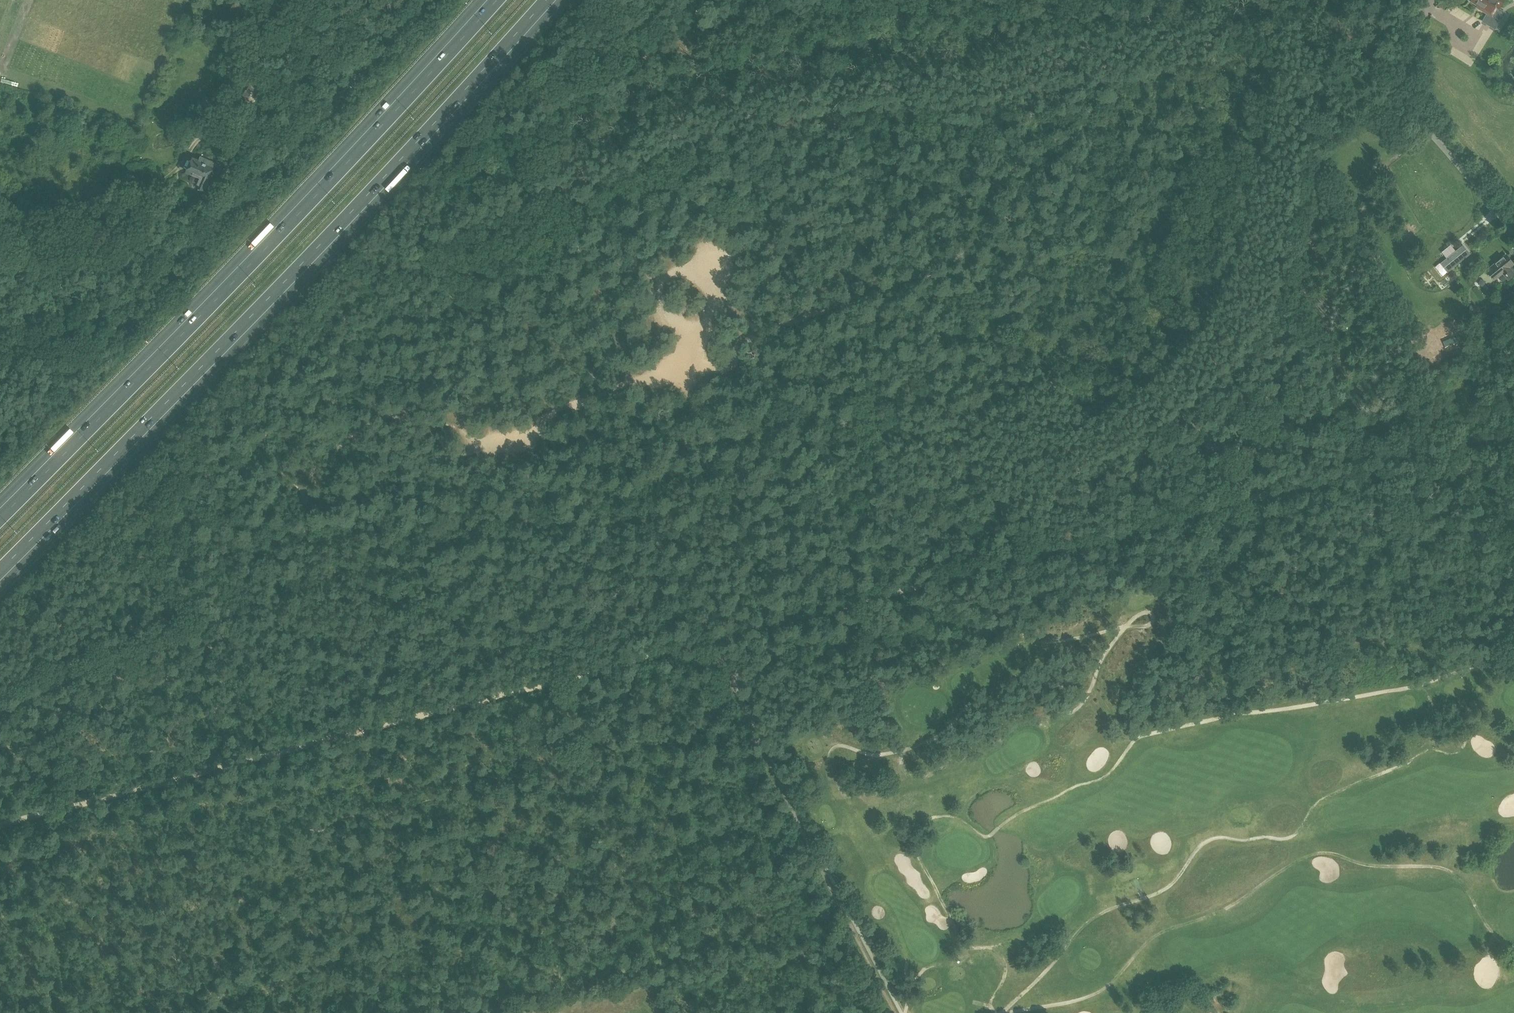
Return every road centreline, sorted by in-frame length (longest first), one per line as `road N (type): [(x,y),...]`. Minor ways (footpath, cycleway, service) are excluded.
road 1 (track): [(1513,465),(1277,492),(734,633)]
road 2 (motorway): [(0,571),(371,197),(546,0)]
road 3 (track): [(713,639),(0,825)]
road 4 (motorway): [(492,0),(0,512)]
road 5 (unclassified): [(0,325),(121,293),(219,222),(424,0)]
road 6 (track): [(713,639),(895,1012)]
road 7 (unclassified): [(1513,230),(1398,92),(1426,0)]
road 8 (track): [(1398,92),(1314,0)]

